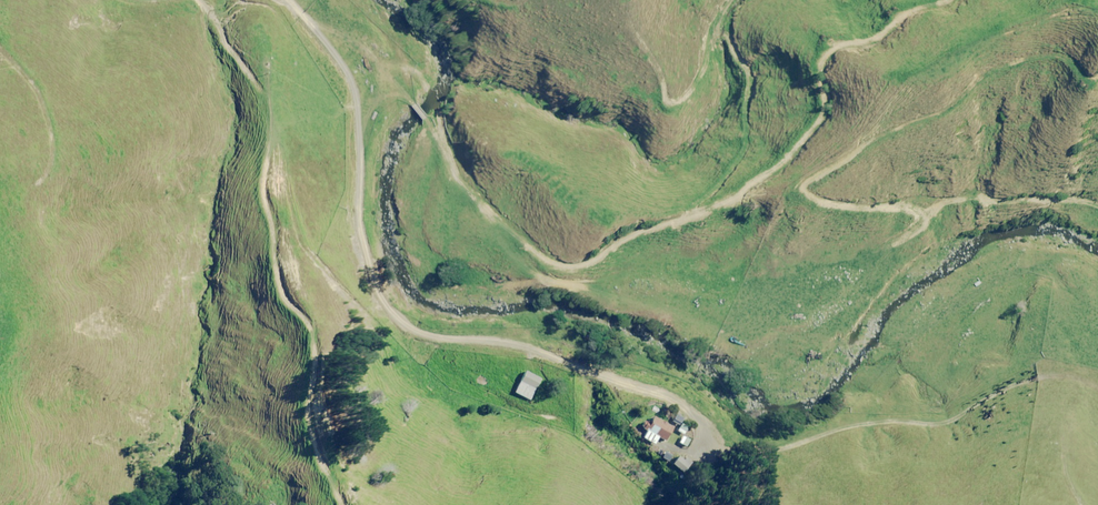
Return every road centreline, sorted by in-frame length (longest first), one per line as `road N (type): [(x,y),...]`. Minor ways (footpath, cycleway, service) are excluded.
road 1 (track): [(357,127),(374,99),(393,90),(407,94),(493,217),(555,266),(579,268),(624,235),(716,202),(775,168),(811,119),(822,63),(841,48),(873,44),(943,0)]
road 2 (unclassified): [(287,0),(339,66),(362,143),(355,239),(403,323),(440,341),(530,347),(689,408),(719,443)]
road 3 (track): [(719,443),(767,455),(877,422),(940,424),(1020,383),(1067,377),(1097,390)]

